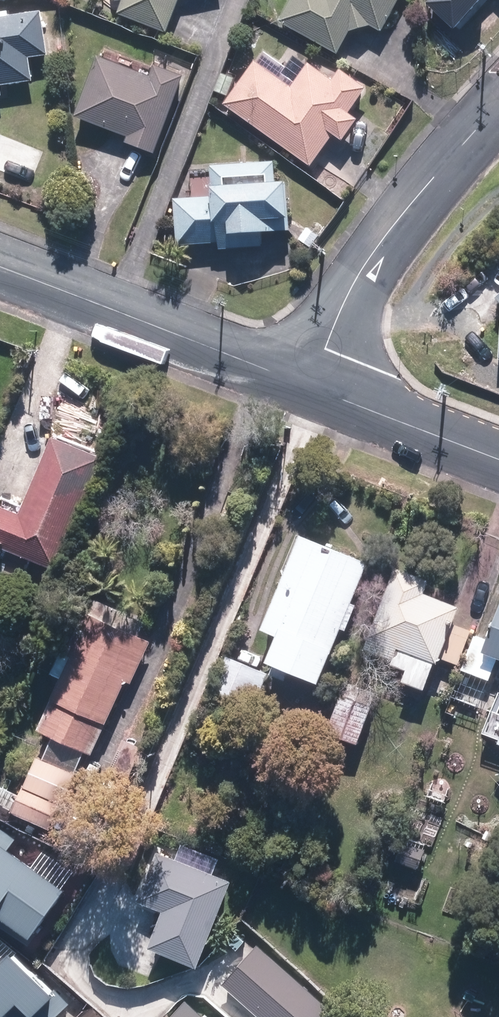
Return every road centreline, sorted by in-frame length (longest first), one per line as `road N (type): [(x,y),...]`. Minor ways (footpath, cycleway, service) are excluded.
road 1 (tertiary): [(308,386),(365,264),(498,107)]
road 2 (tertiary): [(0,267),(308,386)]
road 3 (tertiary): [(308,386),(498,460)]

